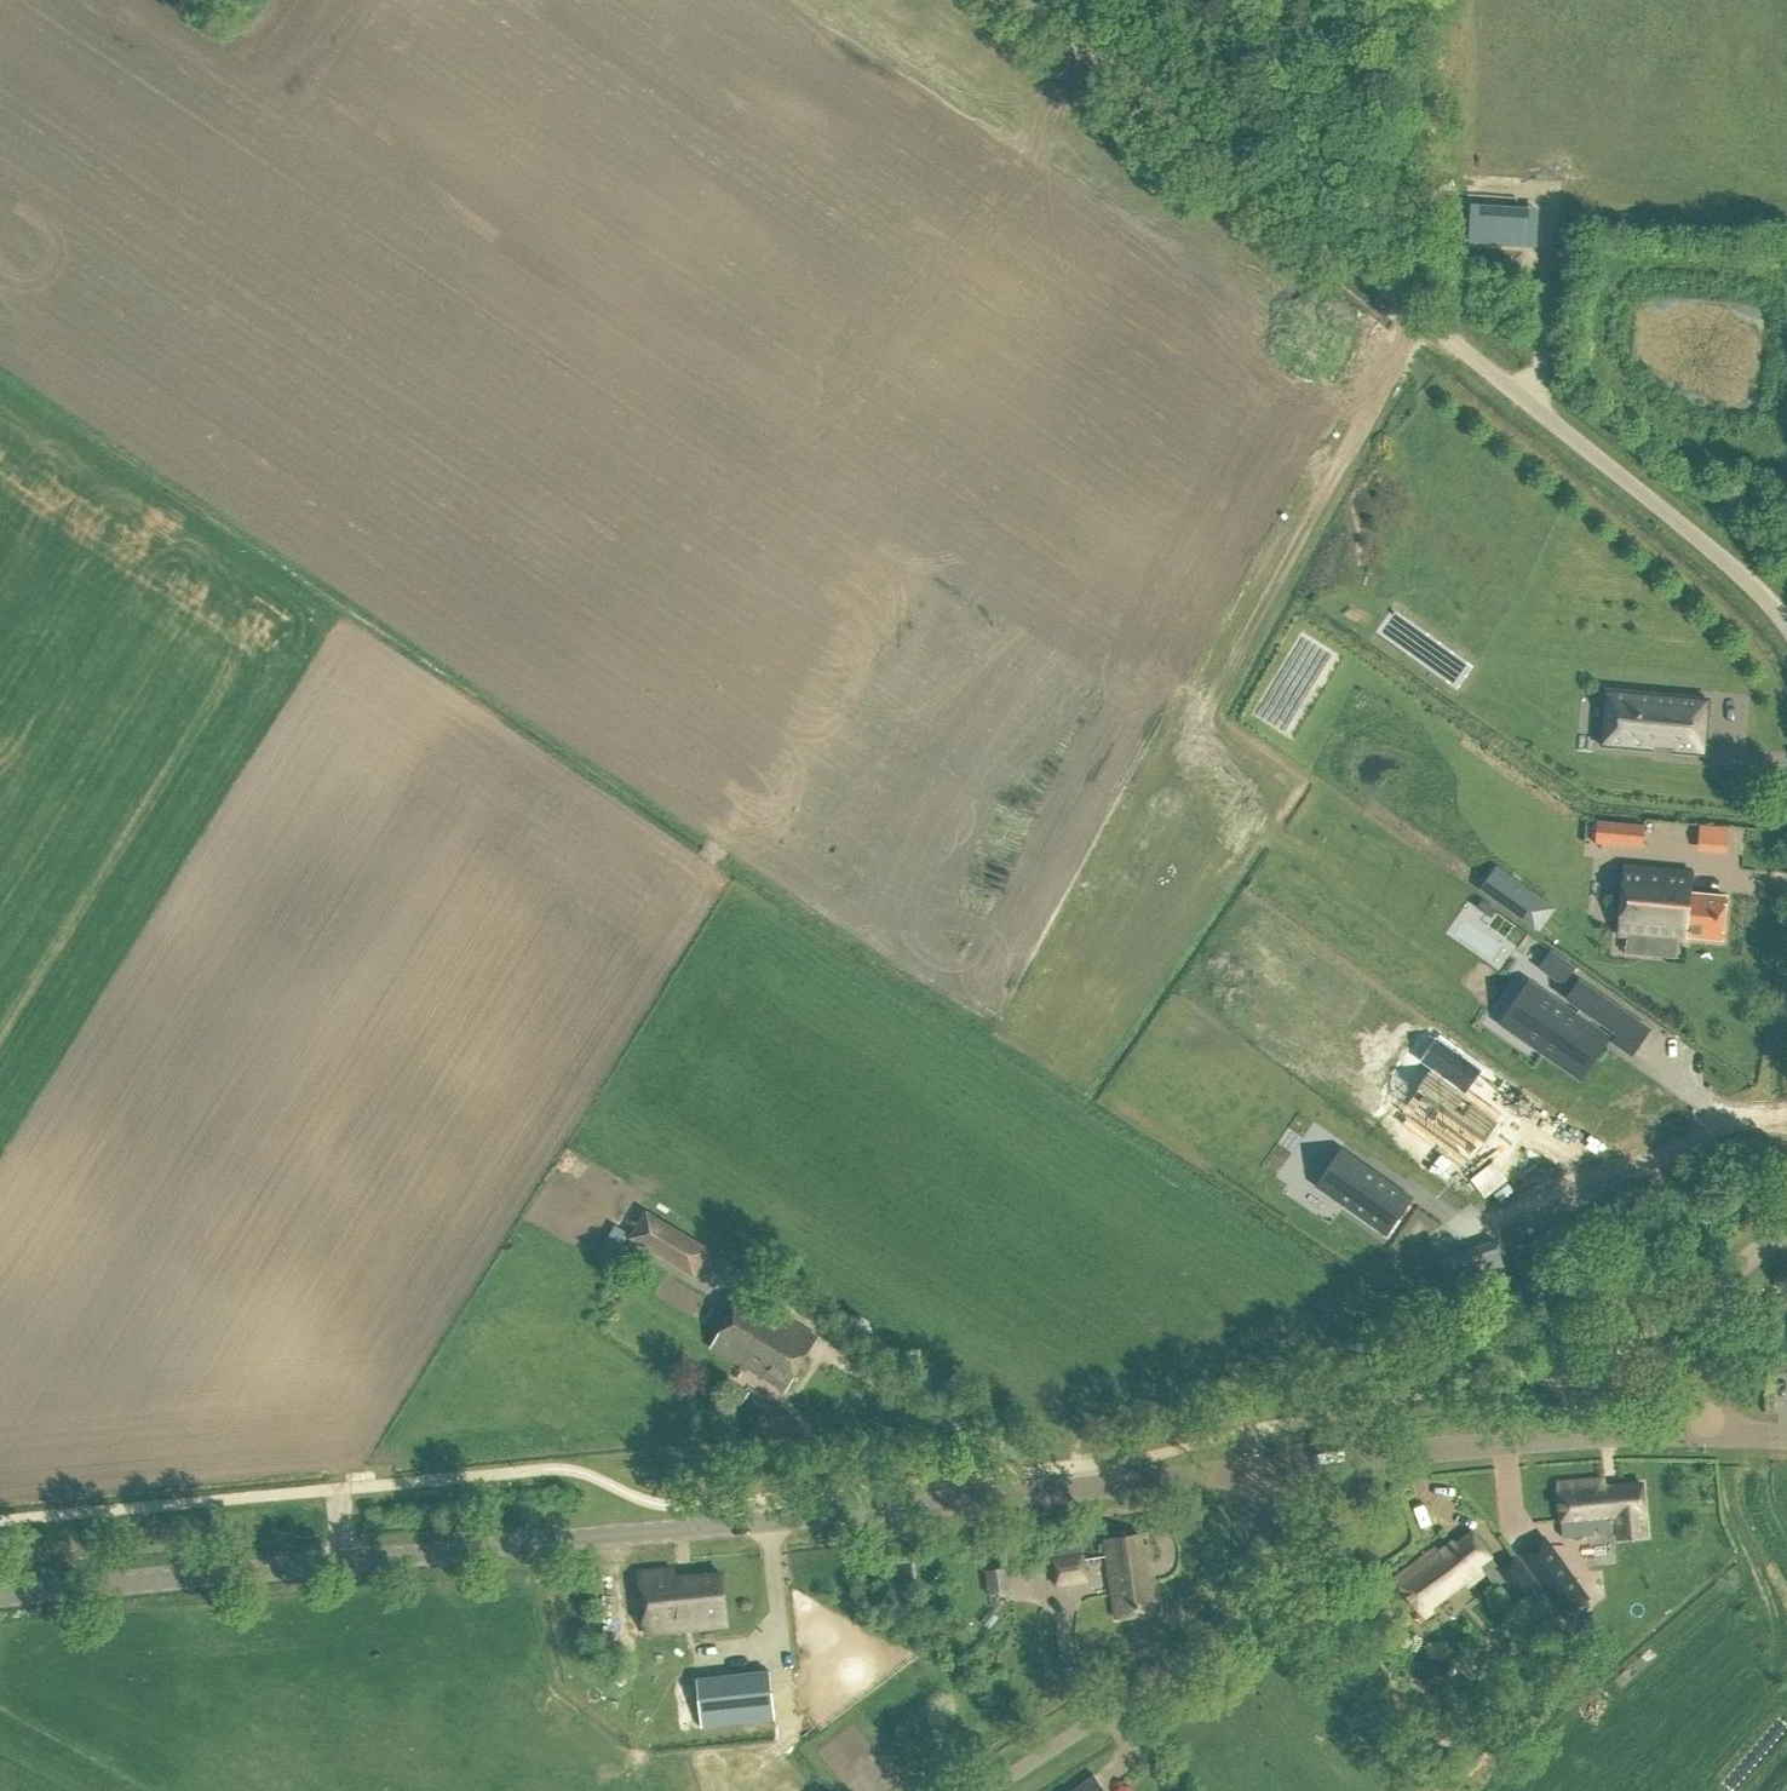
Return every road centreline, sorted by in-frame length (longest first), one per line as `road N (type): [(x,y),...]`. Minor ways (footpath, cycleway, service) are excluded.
road 1 (unclassified): [(1786,622),(1739,573),(1030,0)]
road 2 (tertiary): [(525,1542),(1262,1470)]
road 3 (tertiary): [(525,1542),(0,1595)]
road 4 (unclassified): [(992,1790),(1232,1621),(1256,1563),(1262,1470)]
road 5 (tertiary): [(1262,1470),(1473,1444),(1709,1431)]
road 6 (track): [(1786,1115),(1685,1140),(1490,1209)]
road 7 (unclassified): [(1709,1431),(1708,1337),(1716,1300),(1786,1228)]

